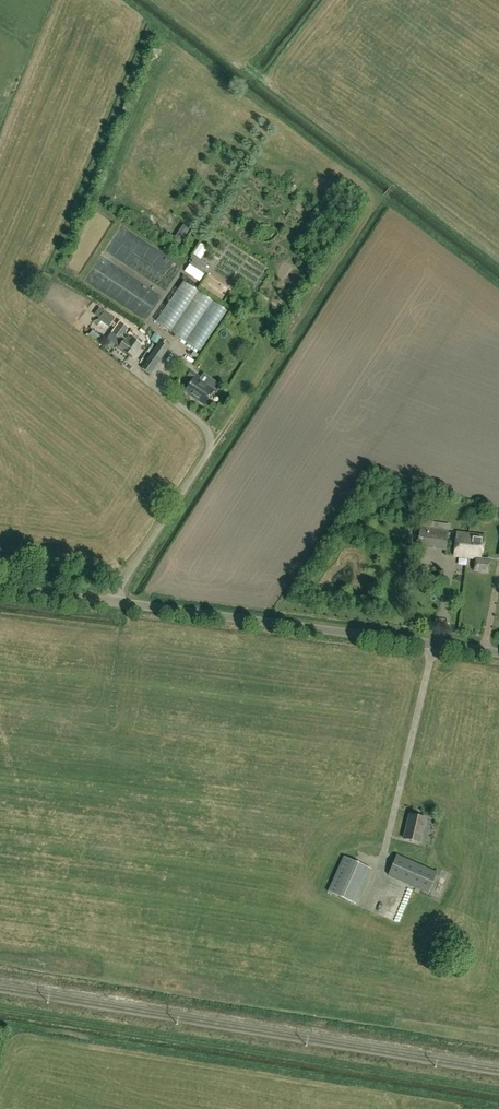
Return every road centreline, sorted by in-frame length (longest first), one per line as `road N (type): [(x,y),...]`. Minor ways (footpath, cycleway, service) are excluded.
road 1 (unclassified): [(112,603),(498,654)]
road 2 (unclassified): [(133,369),(204,427),(212,444),(112,603)]

